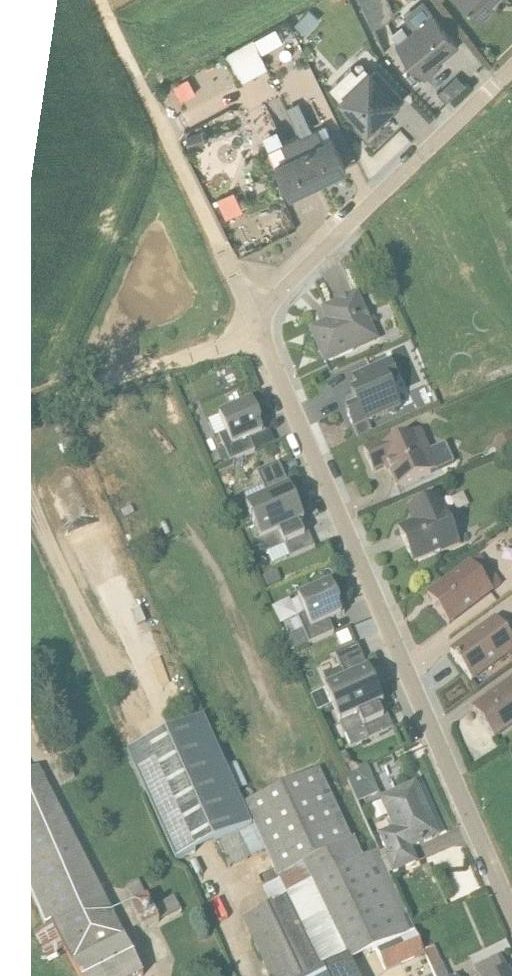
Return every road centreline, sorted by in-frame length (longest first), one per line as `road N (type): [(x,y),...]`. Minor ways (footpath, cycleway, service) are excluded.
road 1 (residential): [(511,919),(258,334)]
road 2 (residential): [(251,315),(511,66)]
road 3 (unclassified): [(251,315),(99,0)]
road 4 (unclassified): [(0,409),(258,334)]

